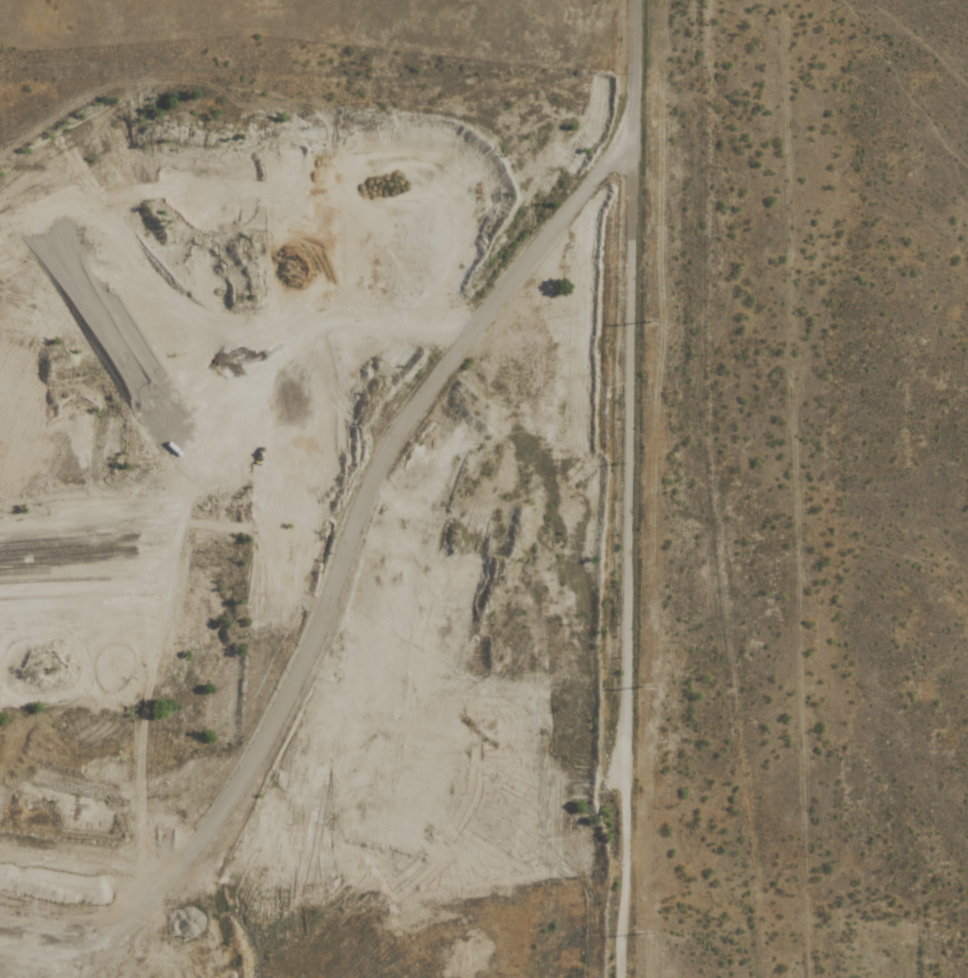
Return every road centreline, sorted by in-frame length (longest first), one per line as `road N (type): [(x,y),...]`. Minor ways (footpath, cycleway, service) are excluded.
road 1 (residential): [(627,233),(630,0)]

